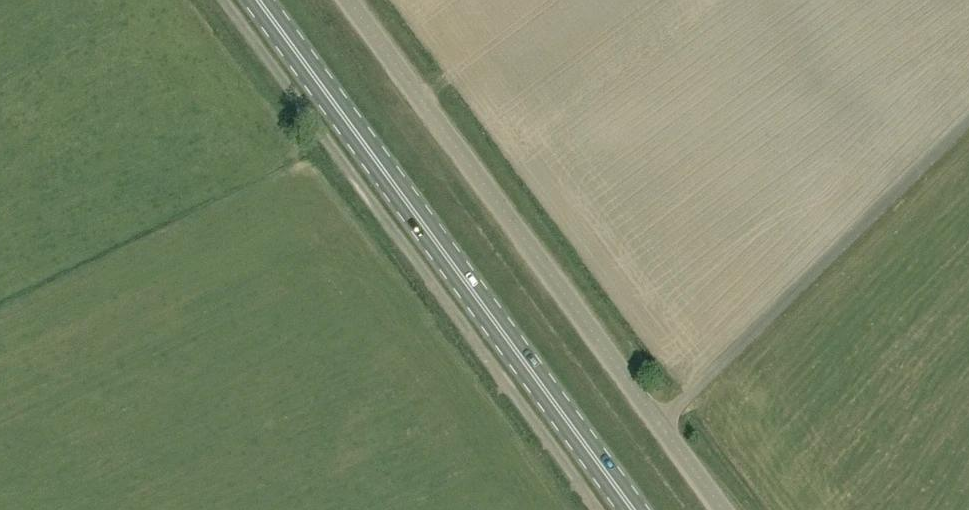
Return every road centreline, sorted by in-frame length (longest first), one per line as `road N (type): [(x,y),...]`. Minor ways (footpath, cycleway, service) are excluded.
road 1 (primary): [(636,509),(262,0)]
road 2 (unclassified): [(599,509),(225,0)]
road 3 (unclassified): [(724,509),(351,0)]

